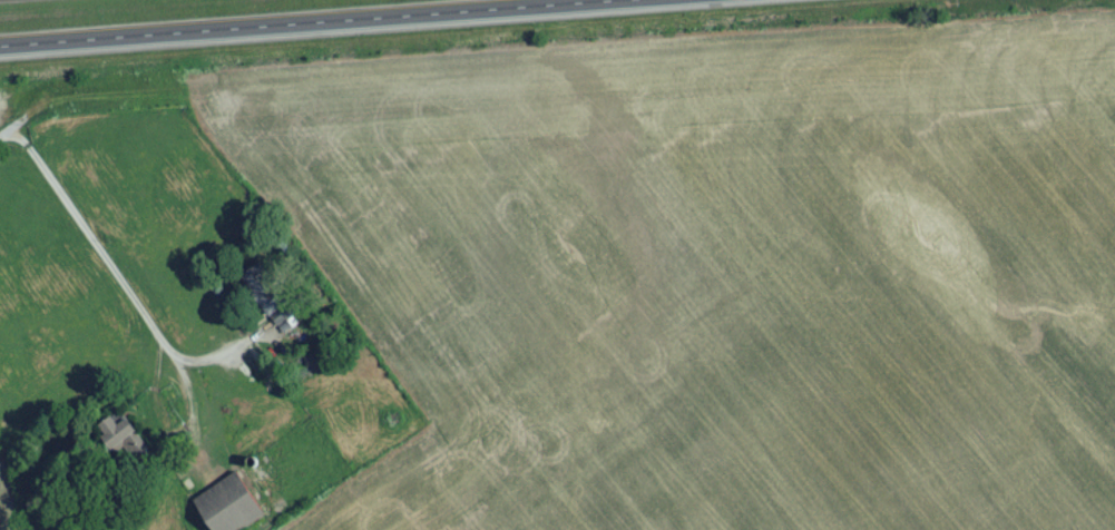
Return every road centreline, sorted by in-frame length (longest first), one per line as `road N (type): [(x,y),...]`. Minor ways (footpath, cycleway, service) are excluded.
road 1 (trunk): [(0,52),(695,0)]

